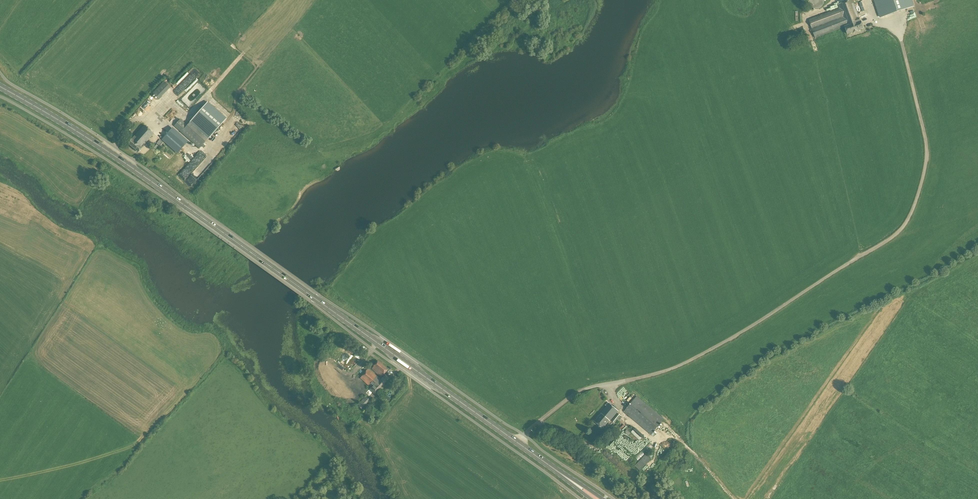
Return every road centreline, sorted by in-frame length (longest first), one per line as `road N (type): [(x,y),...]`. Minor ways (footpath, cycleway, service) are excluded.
road 1 (primary): [(596,498),(137,172),(0,86)]

